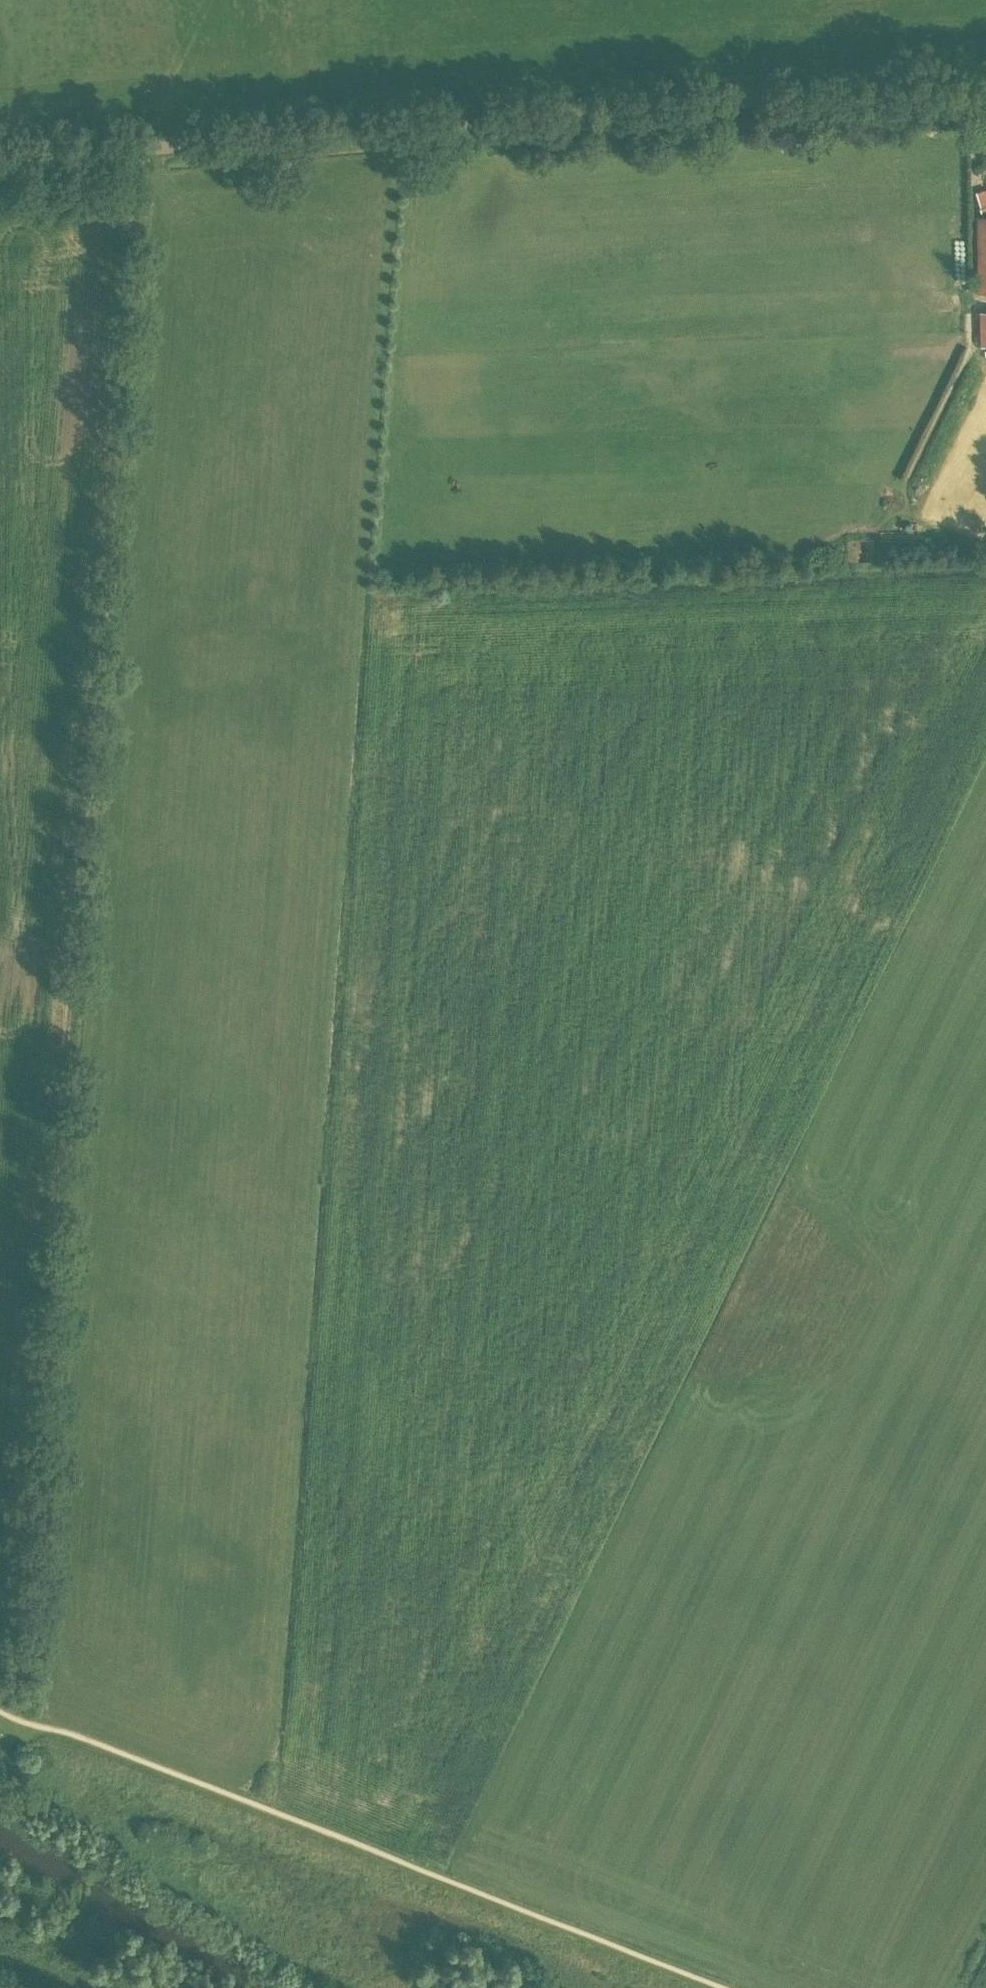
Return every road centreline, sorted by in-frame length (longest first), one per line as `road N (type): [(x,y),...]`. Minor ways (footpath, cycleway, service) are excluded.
road 1 (unclassified): [(0,164),(985,104)]

